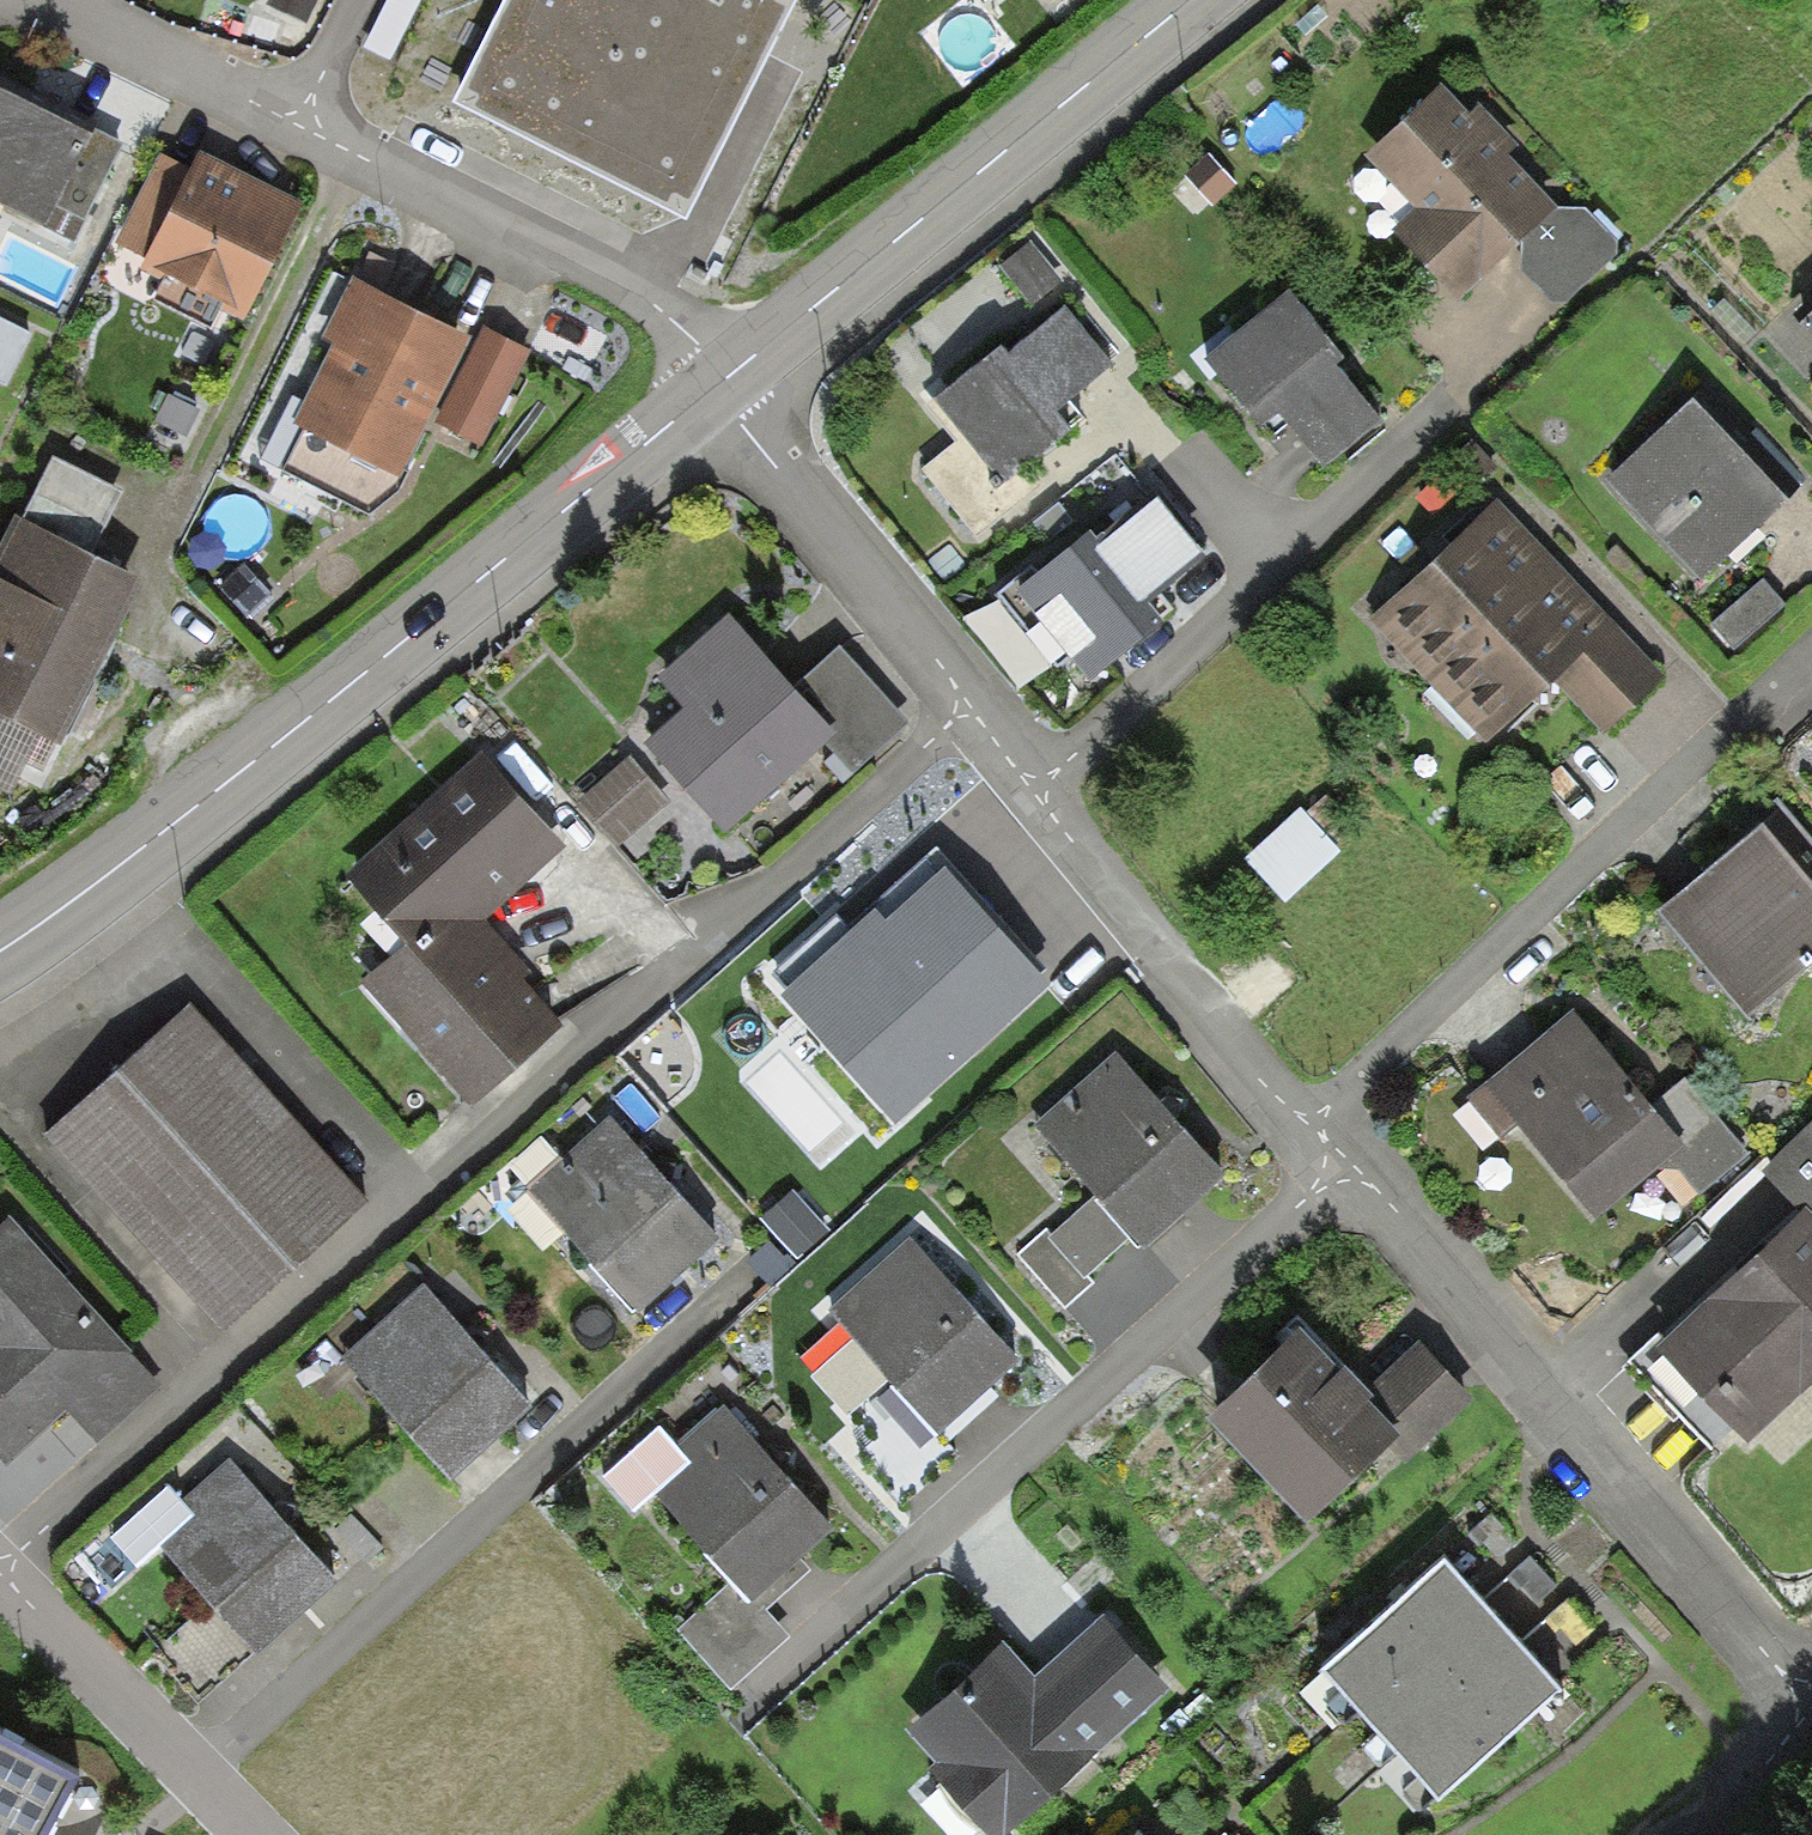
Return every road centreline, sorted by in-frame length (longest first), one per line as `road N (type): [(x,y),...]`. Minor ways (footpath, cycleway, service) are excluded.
road 1 (residential): [(958,697),(1811,1692)]
road 2 (residential): [(0,1564),(958,697)]
road 3 (tertiary): [(720,380),(117,872),(0,945)]
road 4 (tertiary): [(1192,0),(720,380)]
road 5 (residential): [(296,126),(645,296),(720,380)]
road 6 (residential): [(720,380),(958,697)]
road 7 (residential): [(0,1566),(259,1834)]
road 8 (residential): [(47,0),(296,126)]
road 9 (residential): [(1811,1710),(1691,1834)]
road 10 (residential): [(360,0),(296,126)]

